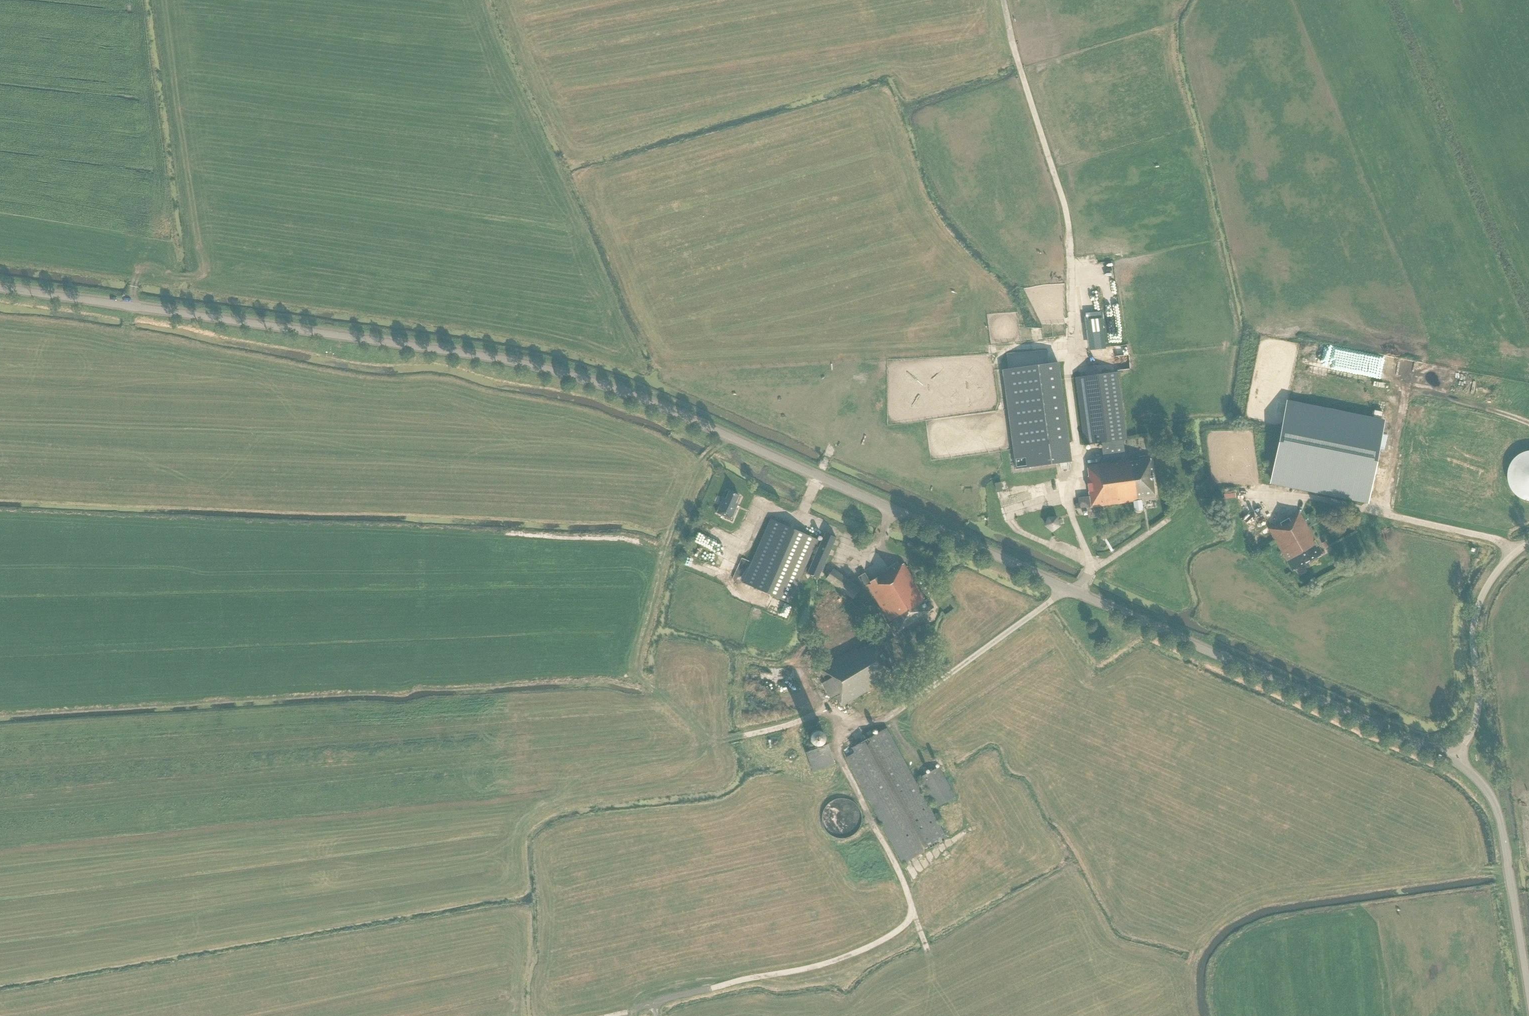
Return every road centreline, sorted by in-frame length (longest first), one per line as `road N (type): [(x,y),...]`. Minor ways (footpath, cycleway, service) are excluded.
road 1 (unclassified): [(1455,761),(618,389),(487,355),(0,288)]
road 2 (unclassified): [(1528,998),(1494,808),(1455,761)]
road 3 (unclassified): [(1455,761),(1476,705),(1473,624),(1483,593),(1497,568),(1528,546)]

